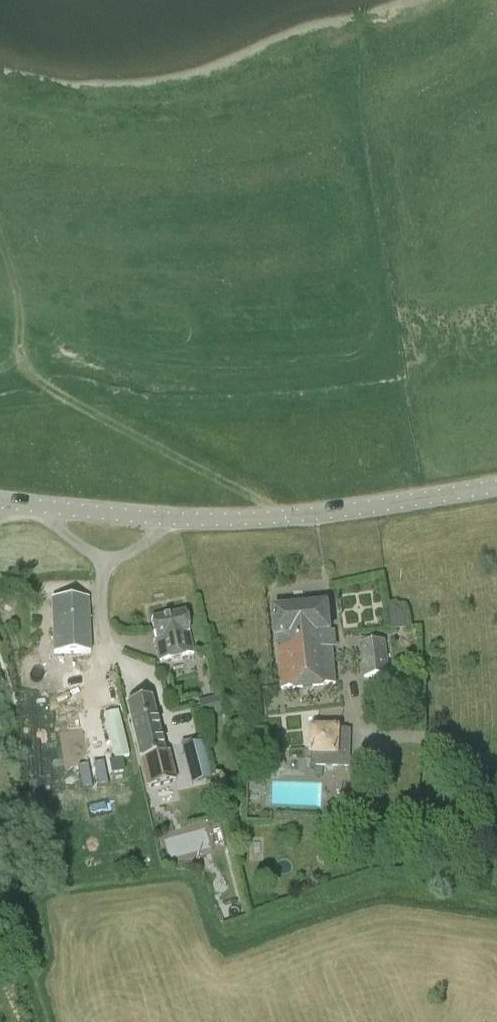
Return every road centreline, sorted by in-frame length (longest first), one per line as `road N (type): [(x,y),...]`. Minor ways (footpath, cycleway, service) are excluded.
road 1 (unclassified): [(496,489),(377,510),(184,523),(0,504)]

